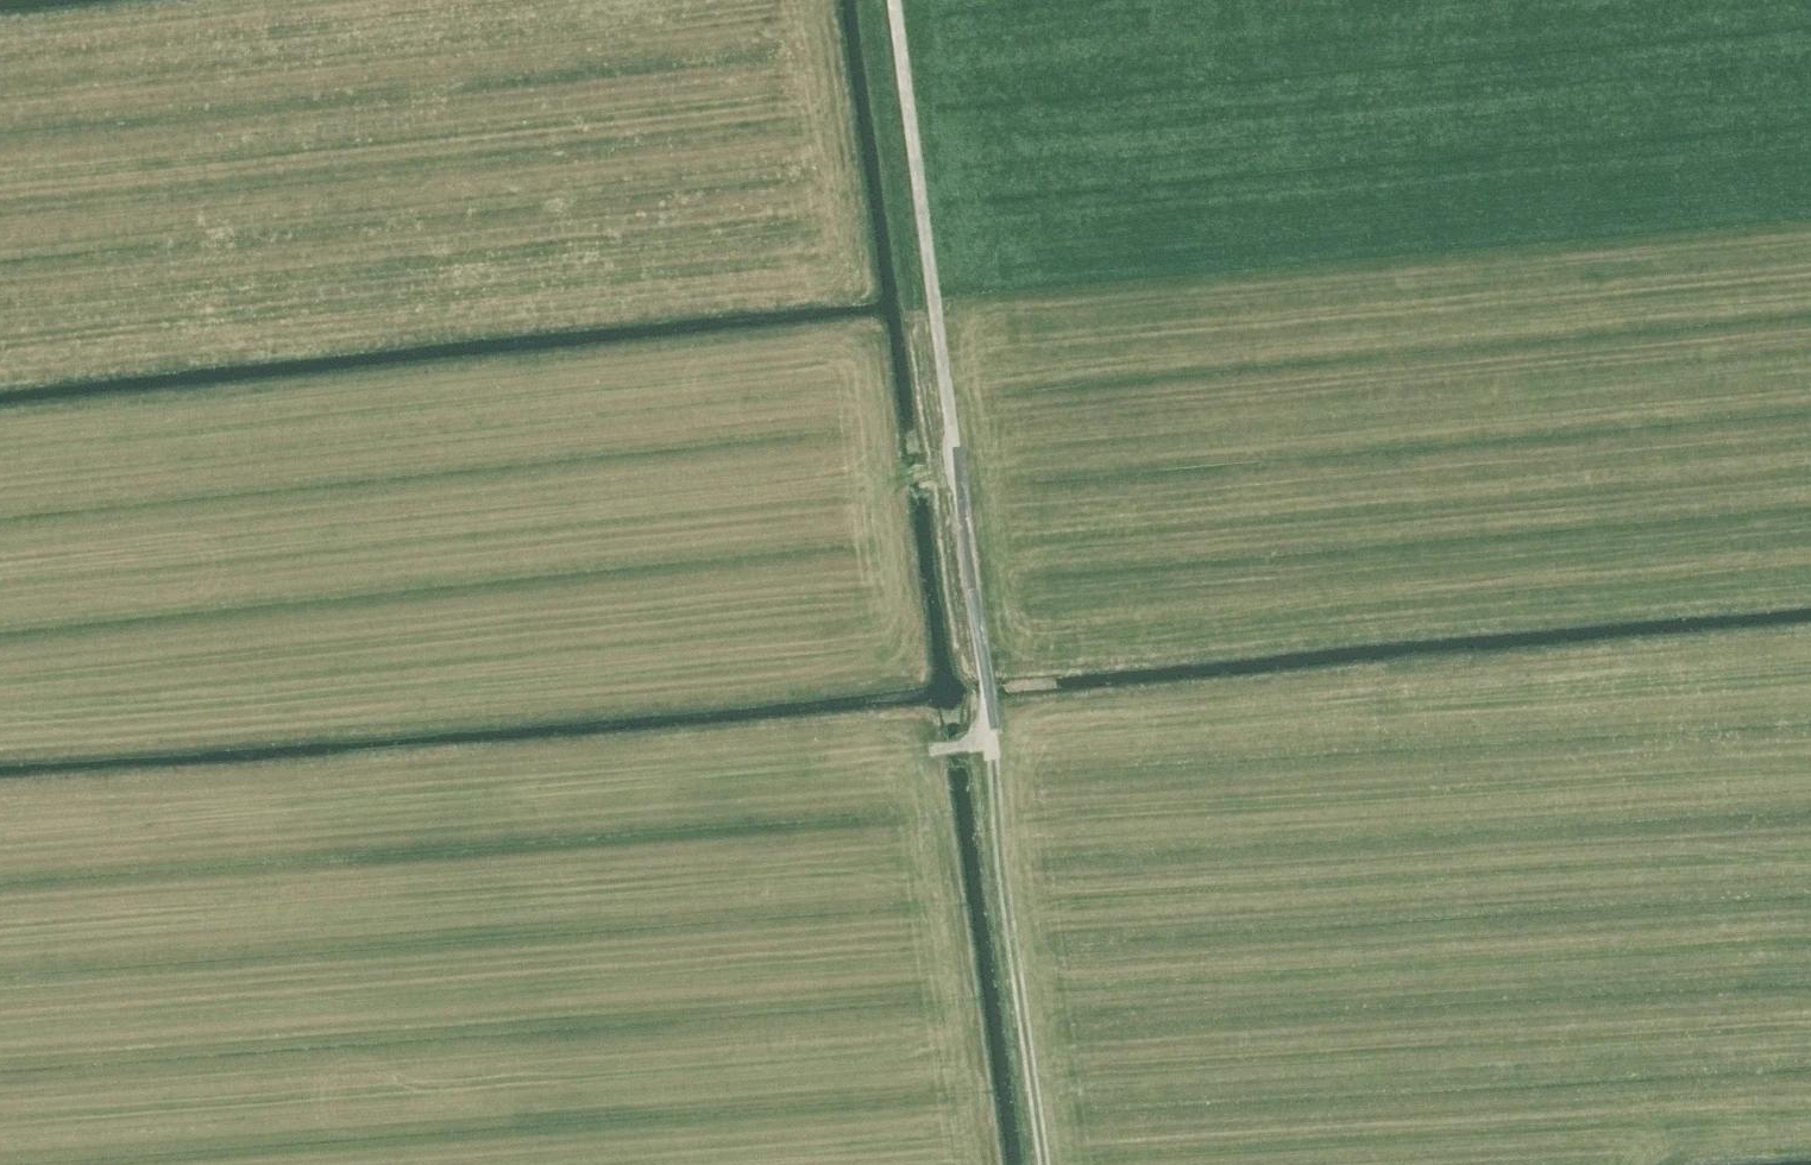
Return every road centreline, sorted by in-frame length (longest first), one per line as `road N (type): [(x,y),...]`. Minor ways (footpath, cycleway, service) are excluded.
road 1 (track): [(1044,1164),(989,743),(933,748)]

